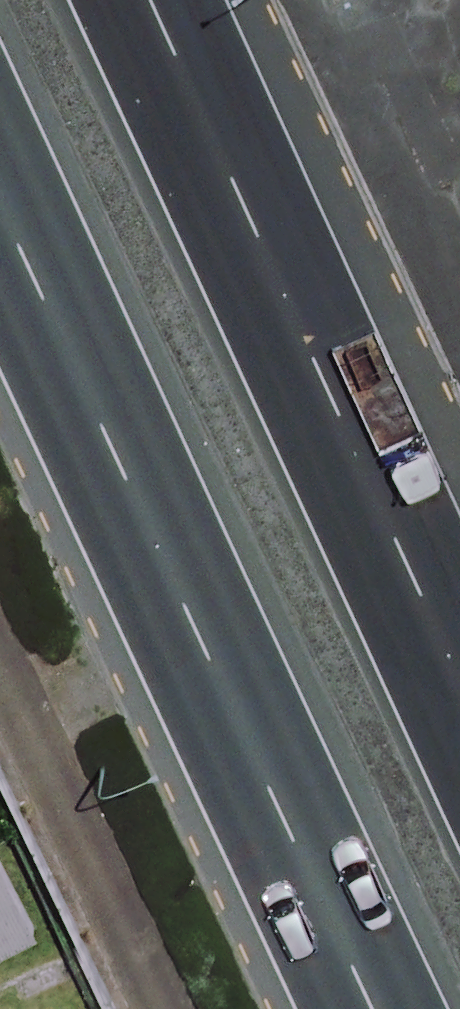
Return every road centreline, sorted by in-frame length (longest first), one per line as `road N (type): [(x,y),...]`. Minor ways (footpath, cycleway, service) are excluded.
road 1 (trunk): [(376,1008),(0,203)]
road 2 (trunk): [(154,0),(459,668)]

